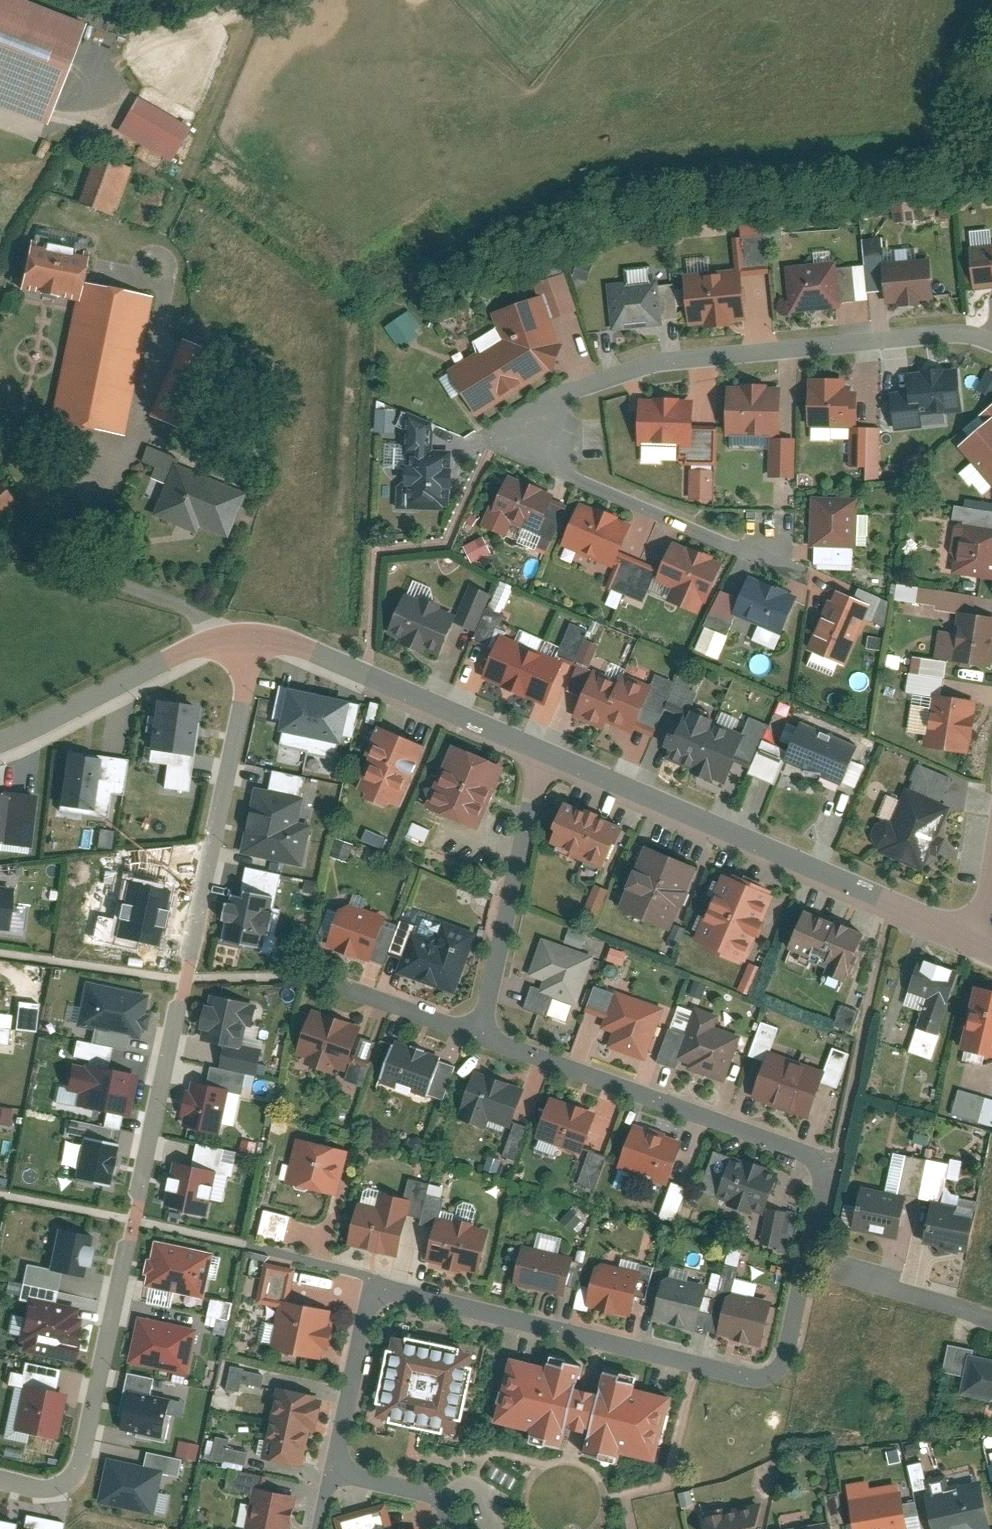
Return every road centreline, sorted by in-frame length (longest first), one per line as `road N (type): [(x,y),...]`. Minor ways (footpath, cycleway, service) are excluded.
road 1 (residential): [(485,1034),(828,1164),(775,1367),(759,1378),(731,1372),(377,1277)]
road 2 (residential): [(0,1479),(38,1487),(61,1479),(79,1442),(245,682),(222,641)]
road 3 (residential): [(991,343),(952,334),(666,361),(544,413),(537,439),(542,463),(715,539),(762,542)]
road 4 (residential): [(549,752),(965,943)]
road 5 (residential): [(222,641),(272,644),(549,752)]
road 6 (residential): [(549,752),(485,1034)]
road 7 (track): [(189,0),(172,23),(103,49),(27,171),(0,176)]
road 8 (residential): [(0,737),(172,652),(222,641)]
road 9 (residential): [(377,1277),(337,1471)]
road 10 (residential): [(485,1034),(315,982)]
road 11 (residential): [(832,1274),(991,1315)]
road 12 (residential): [(965,943),(991,805)]
road 13 (residential): [(337,1471),(405,1480),(430,1493),(440,1528)]

